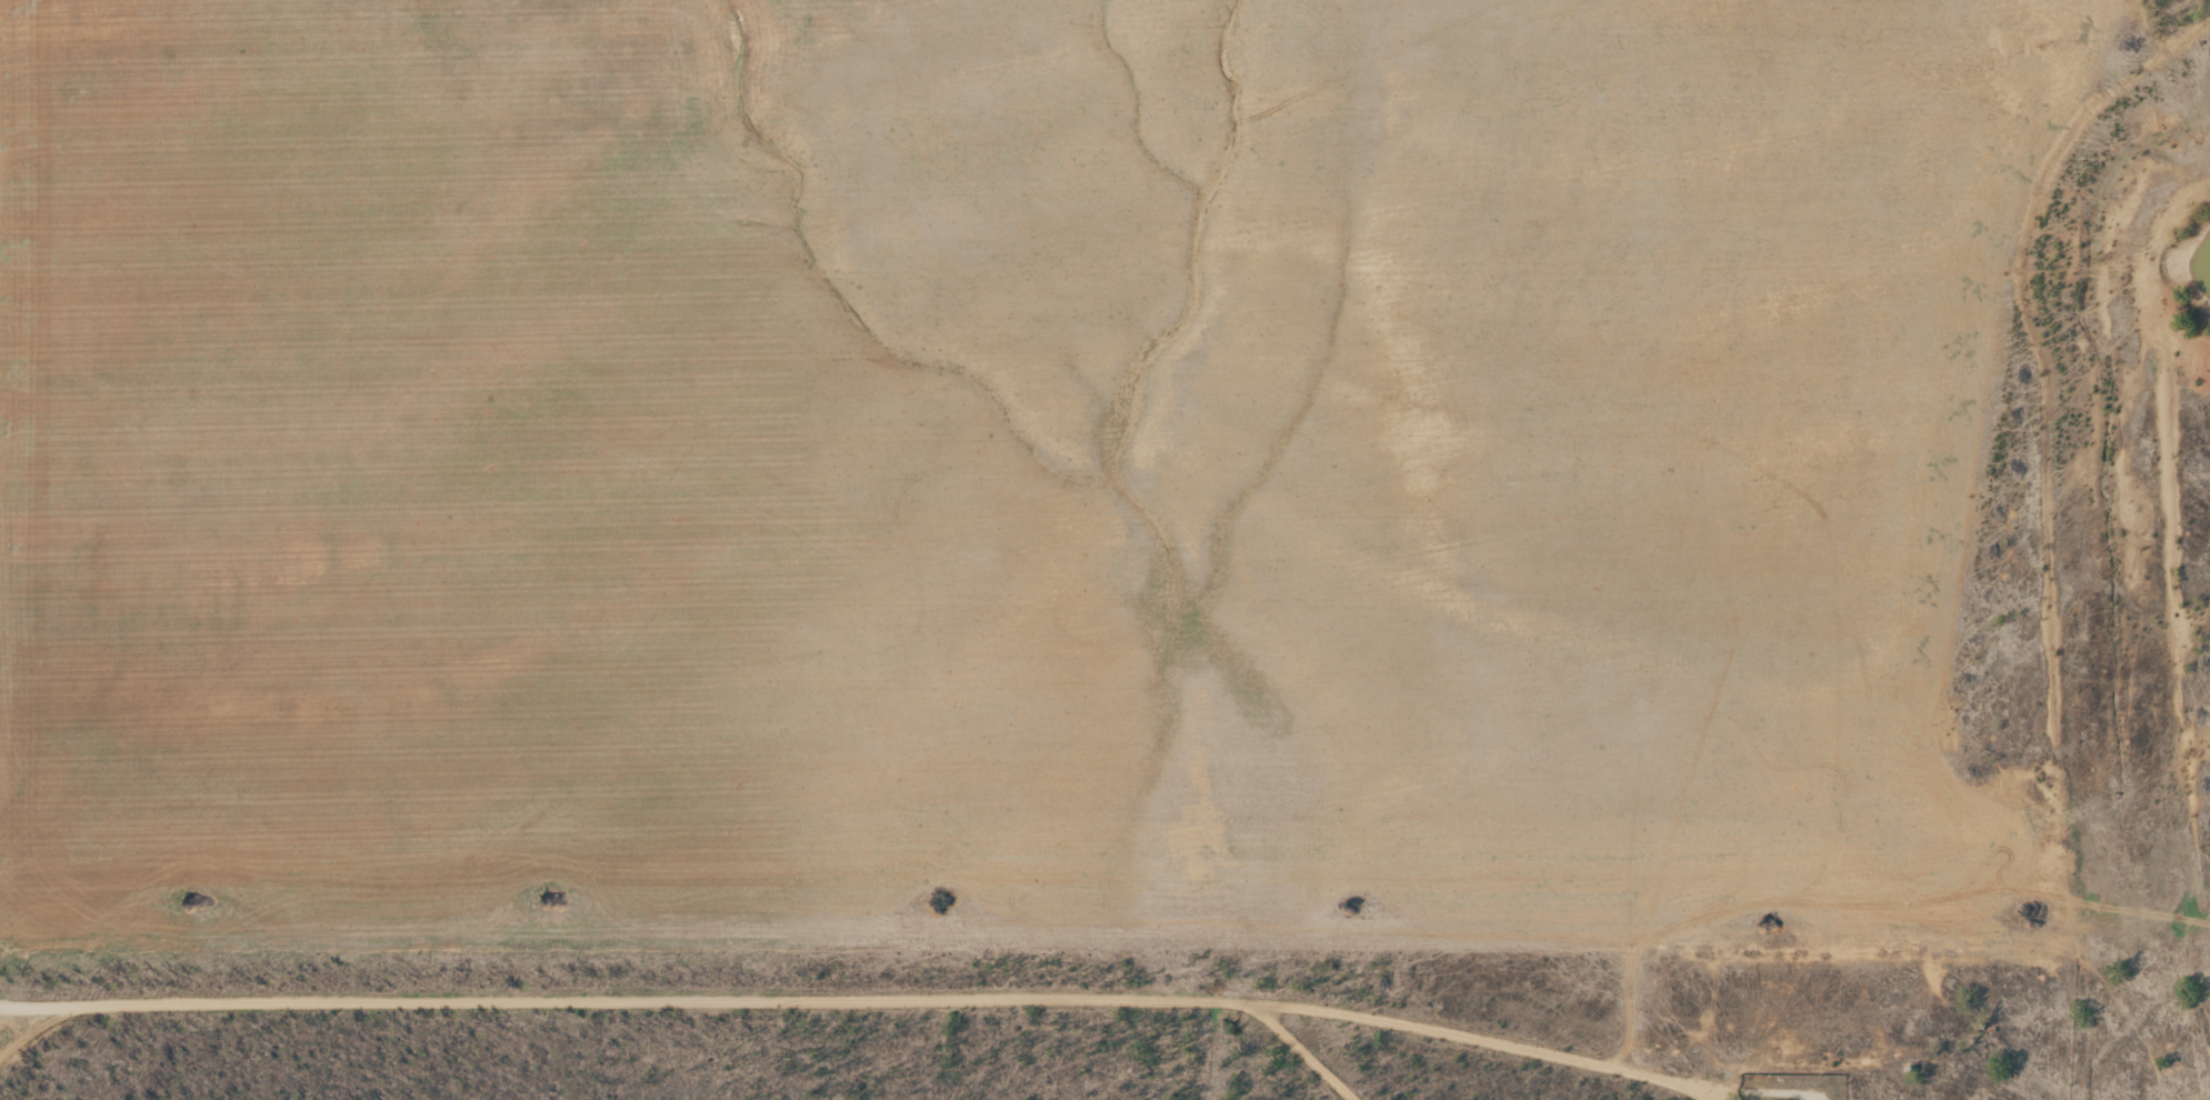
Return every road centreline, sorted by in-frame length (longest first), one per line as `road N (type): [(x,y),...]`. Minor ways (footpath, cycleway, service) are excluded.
road 1 (track): [(1708,1099),(1697,1082),(1248,1000),(0,1017)]
road 2 (track): [(1354,1099),(1248,1000)]

